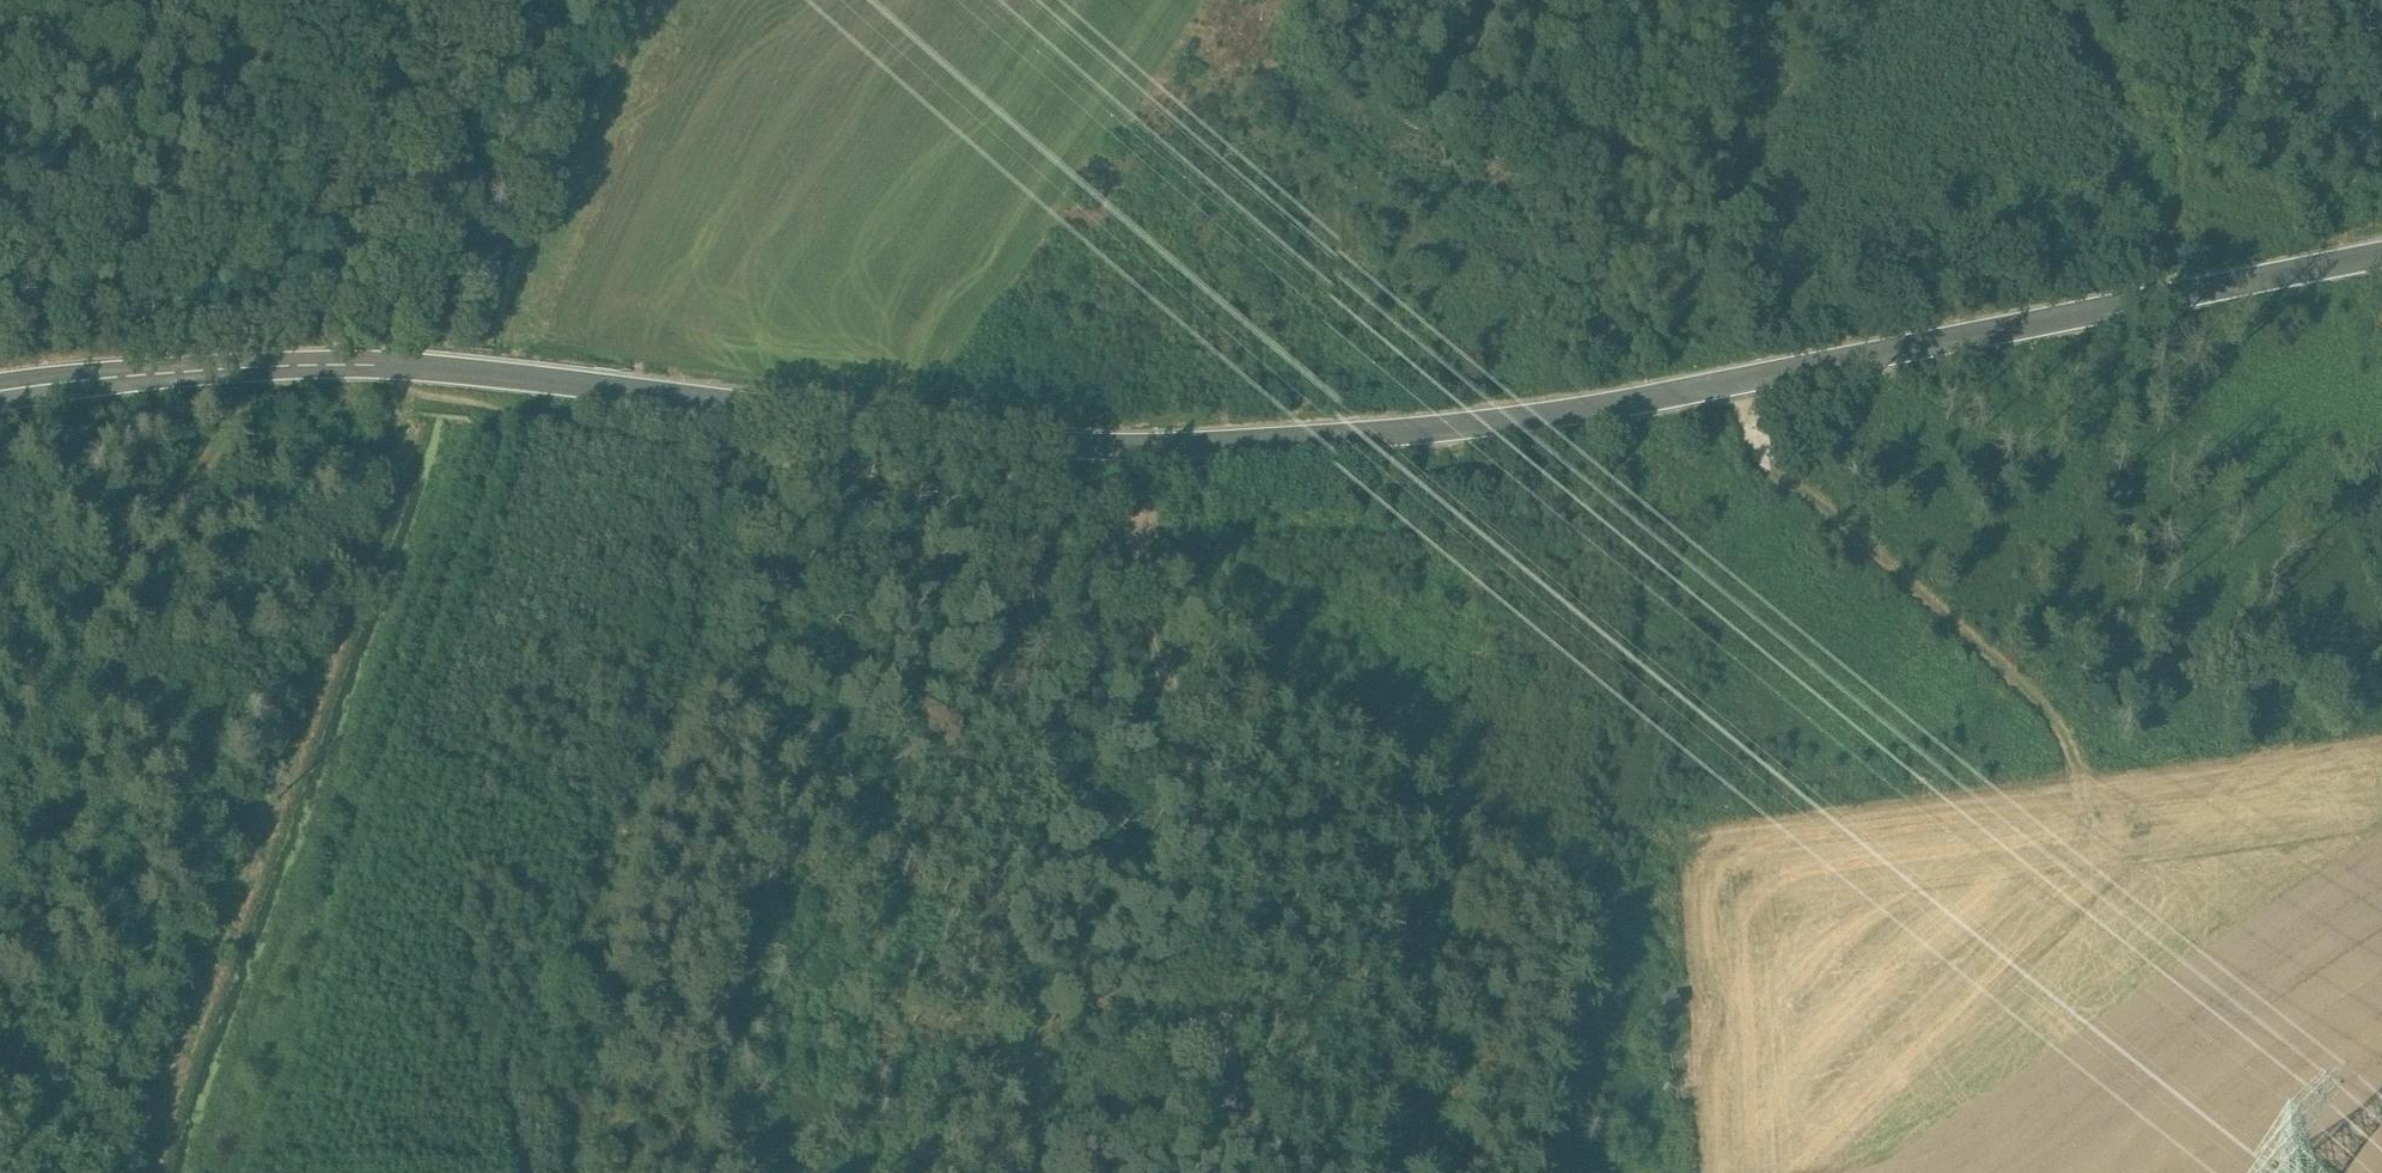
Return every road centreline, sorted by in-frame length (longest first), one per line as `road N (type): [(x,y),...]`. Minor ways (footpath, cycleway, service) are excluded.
road 1 (secondary): [(0,390),(343,361),(444,364),(933,429),(1129,445),(1247,439),(1552,416),(2381,254)]
road 2 (track): [(1129,445),(1134,541),(1252,1172)]

